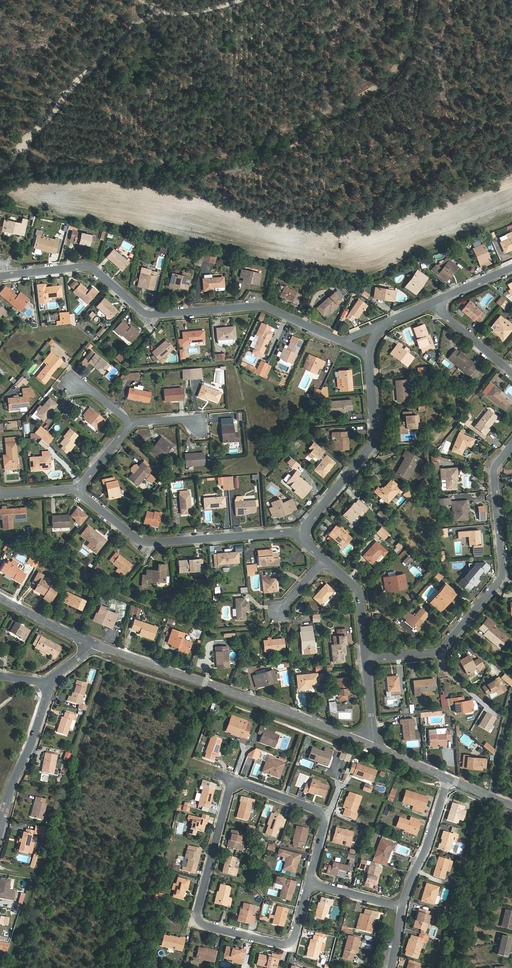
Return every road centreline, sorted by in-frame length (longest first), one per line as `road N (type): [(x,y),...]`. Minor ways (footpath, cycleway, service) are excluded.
road 1 (residential): [(343,341),(262,305),(152,318),(92,269),(0,279)]
road 2 (residential): [(235,779),(198,923),(285,946),(295,938),(309,883)]
road 3 (residential): [(366,659),(440,651),(504,578),(496,468),(511,447)]
road 4 (residential): [(374,747),(92,644)]
road 5 (residential): [(300,534),(147,545),(80,491)]
road 6 (residential): [(300,534),(376,440),(369,354)]
road 7 (residential): [(309,883),(329,814),(235,779)]
road 8 (residential): [(50,685),(0,839)]
road 9 (residential): [(403,907),(448,778)]

